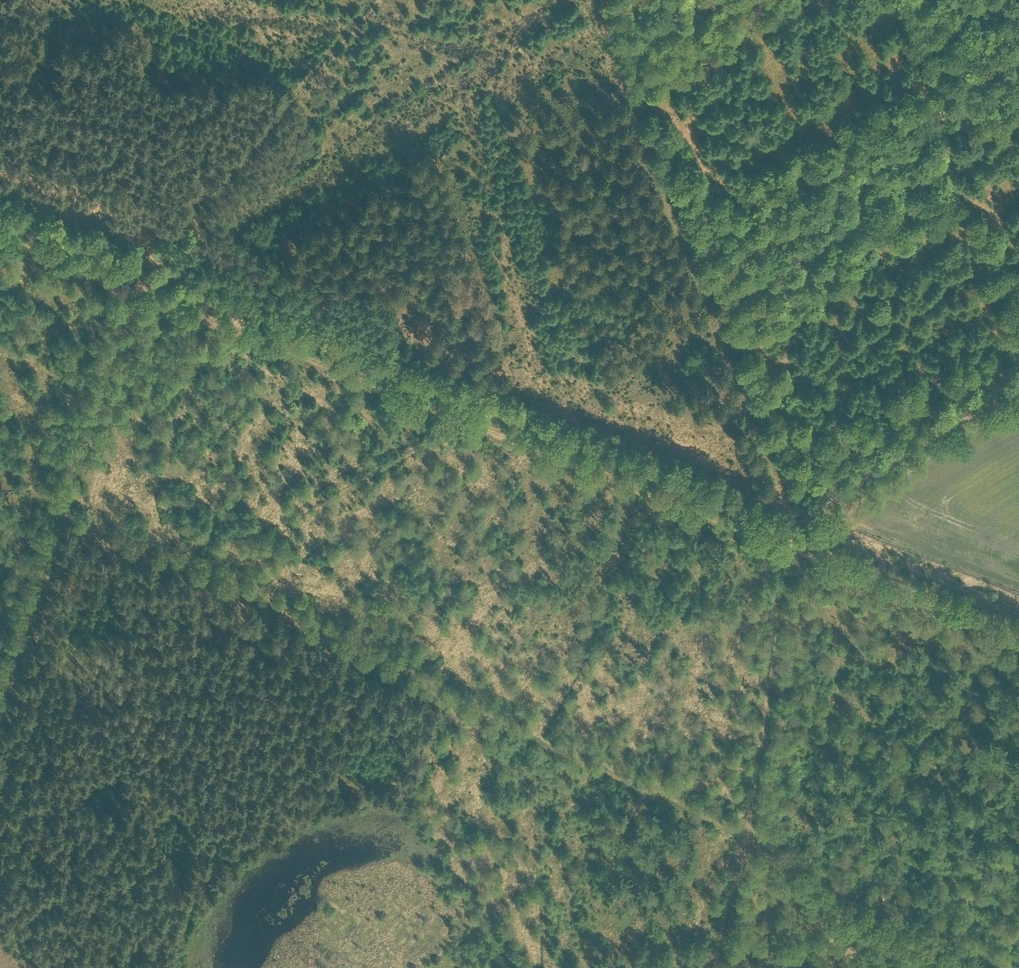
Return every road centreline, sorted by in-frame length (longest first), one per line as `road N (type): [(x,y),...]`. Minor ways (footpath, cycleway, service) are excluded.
road 1 (track): [(792,550),(0,234)]
road 2 (track): [(0,686),(133,287),(368,0)]
road 3 (track): [(751,833),(1018,963)]
road 4 (track): [(792,550),(751,833)]
road 5 (track): [(1018,386),(810,514),(792,550)]
road 6 (track): [(792,550),(1018,643)]
road 7 (track): [(751,833),(707,967)]

